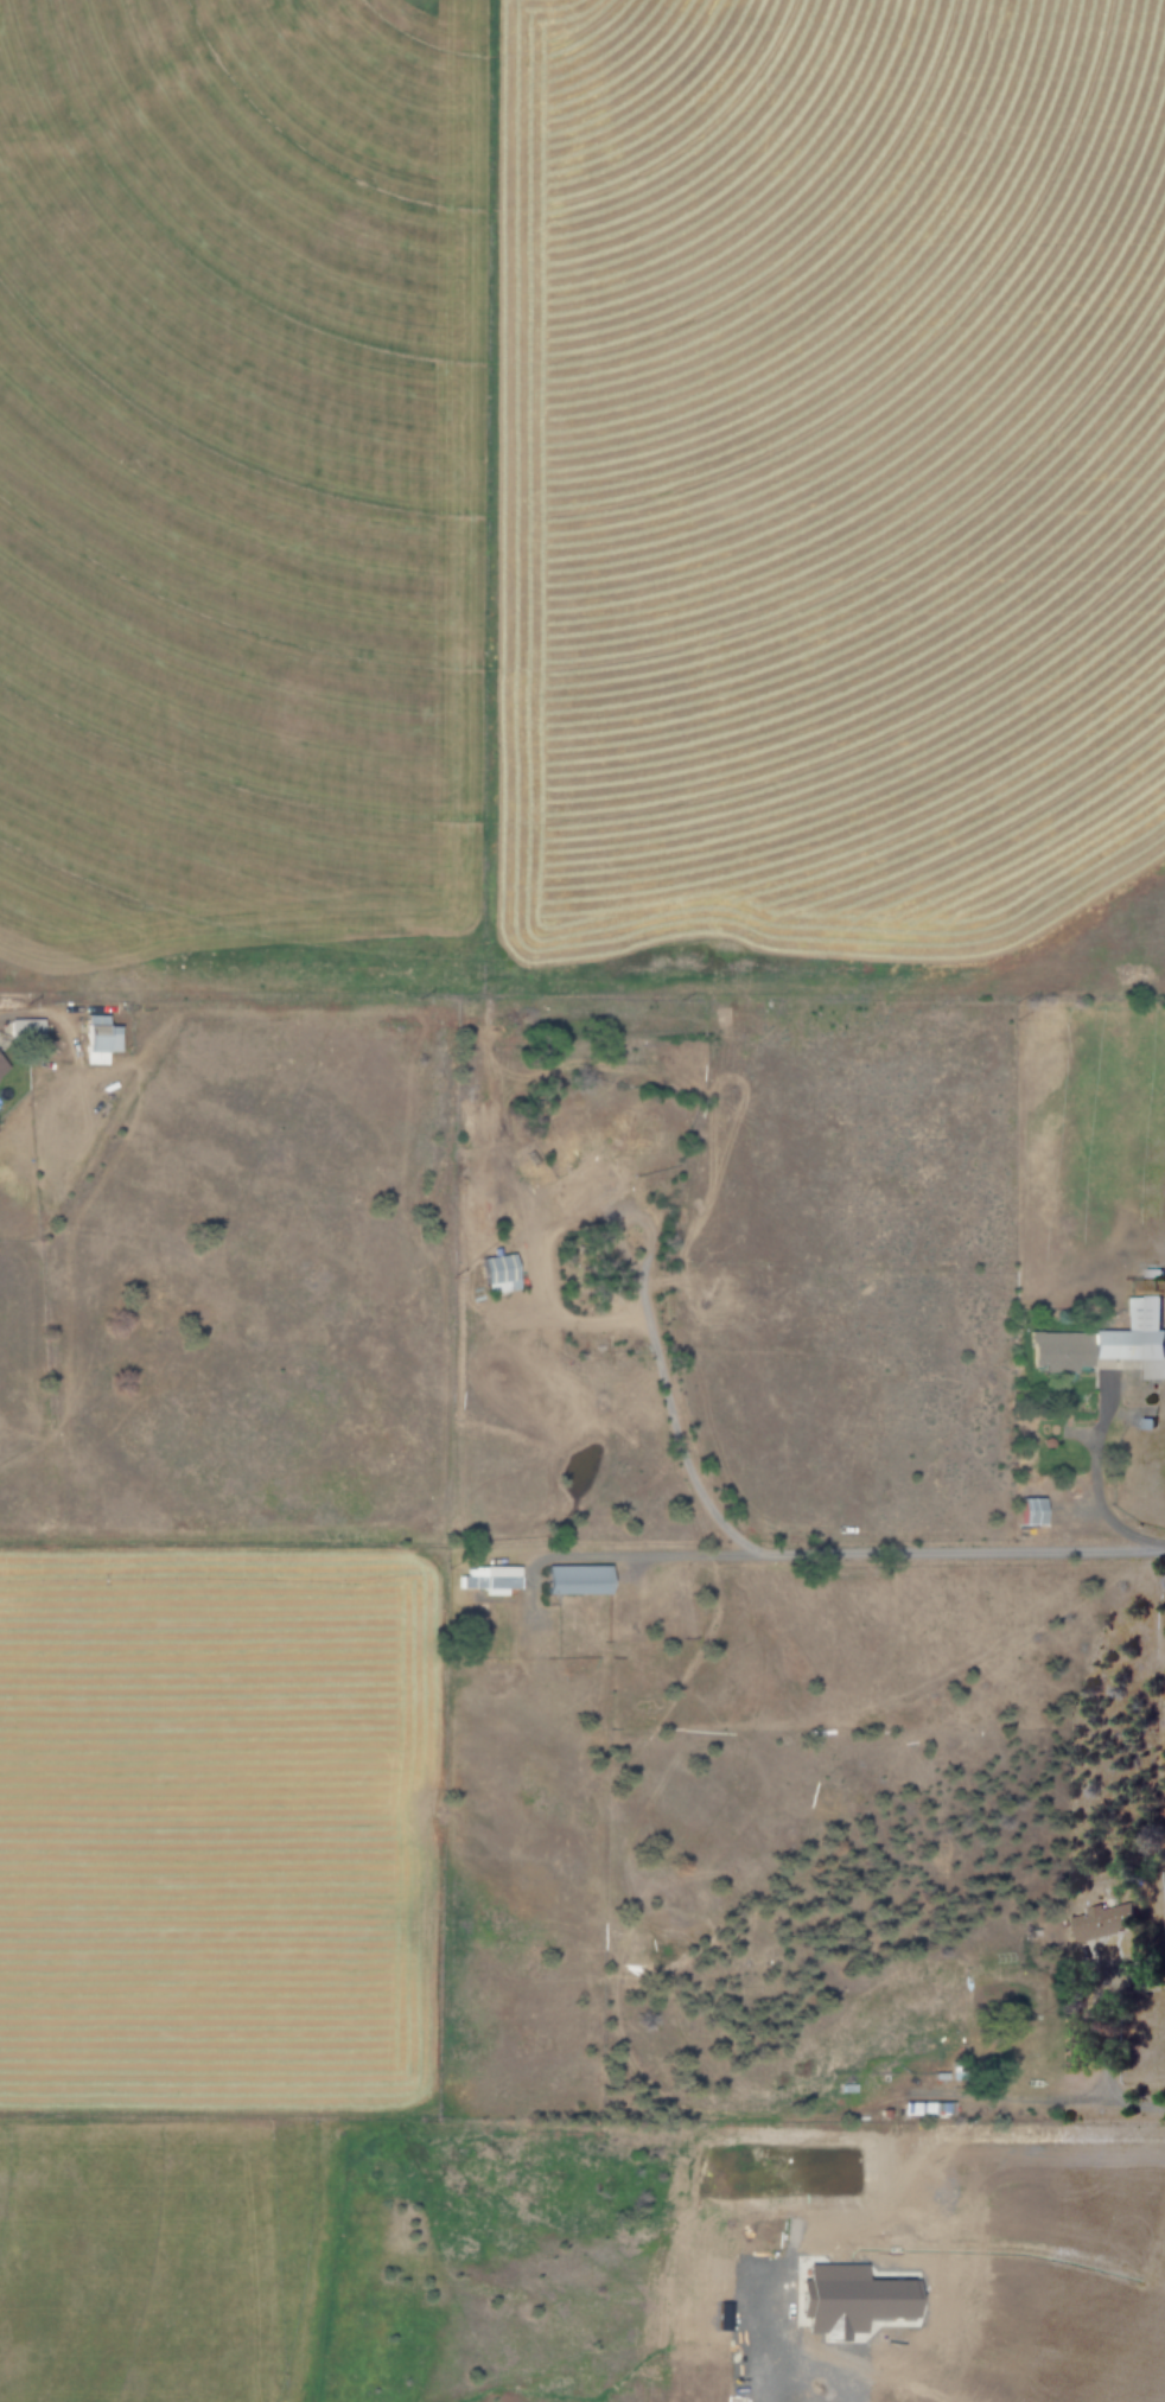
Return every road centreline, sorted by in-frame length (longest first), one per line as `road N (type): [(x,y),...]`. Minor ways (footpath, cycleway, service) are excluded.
road 1 (residential): [(573,1555),(1164,1555)]

